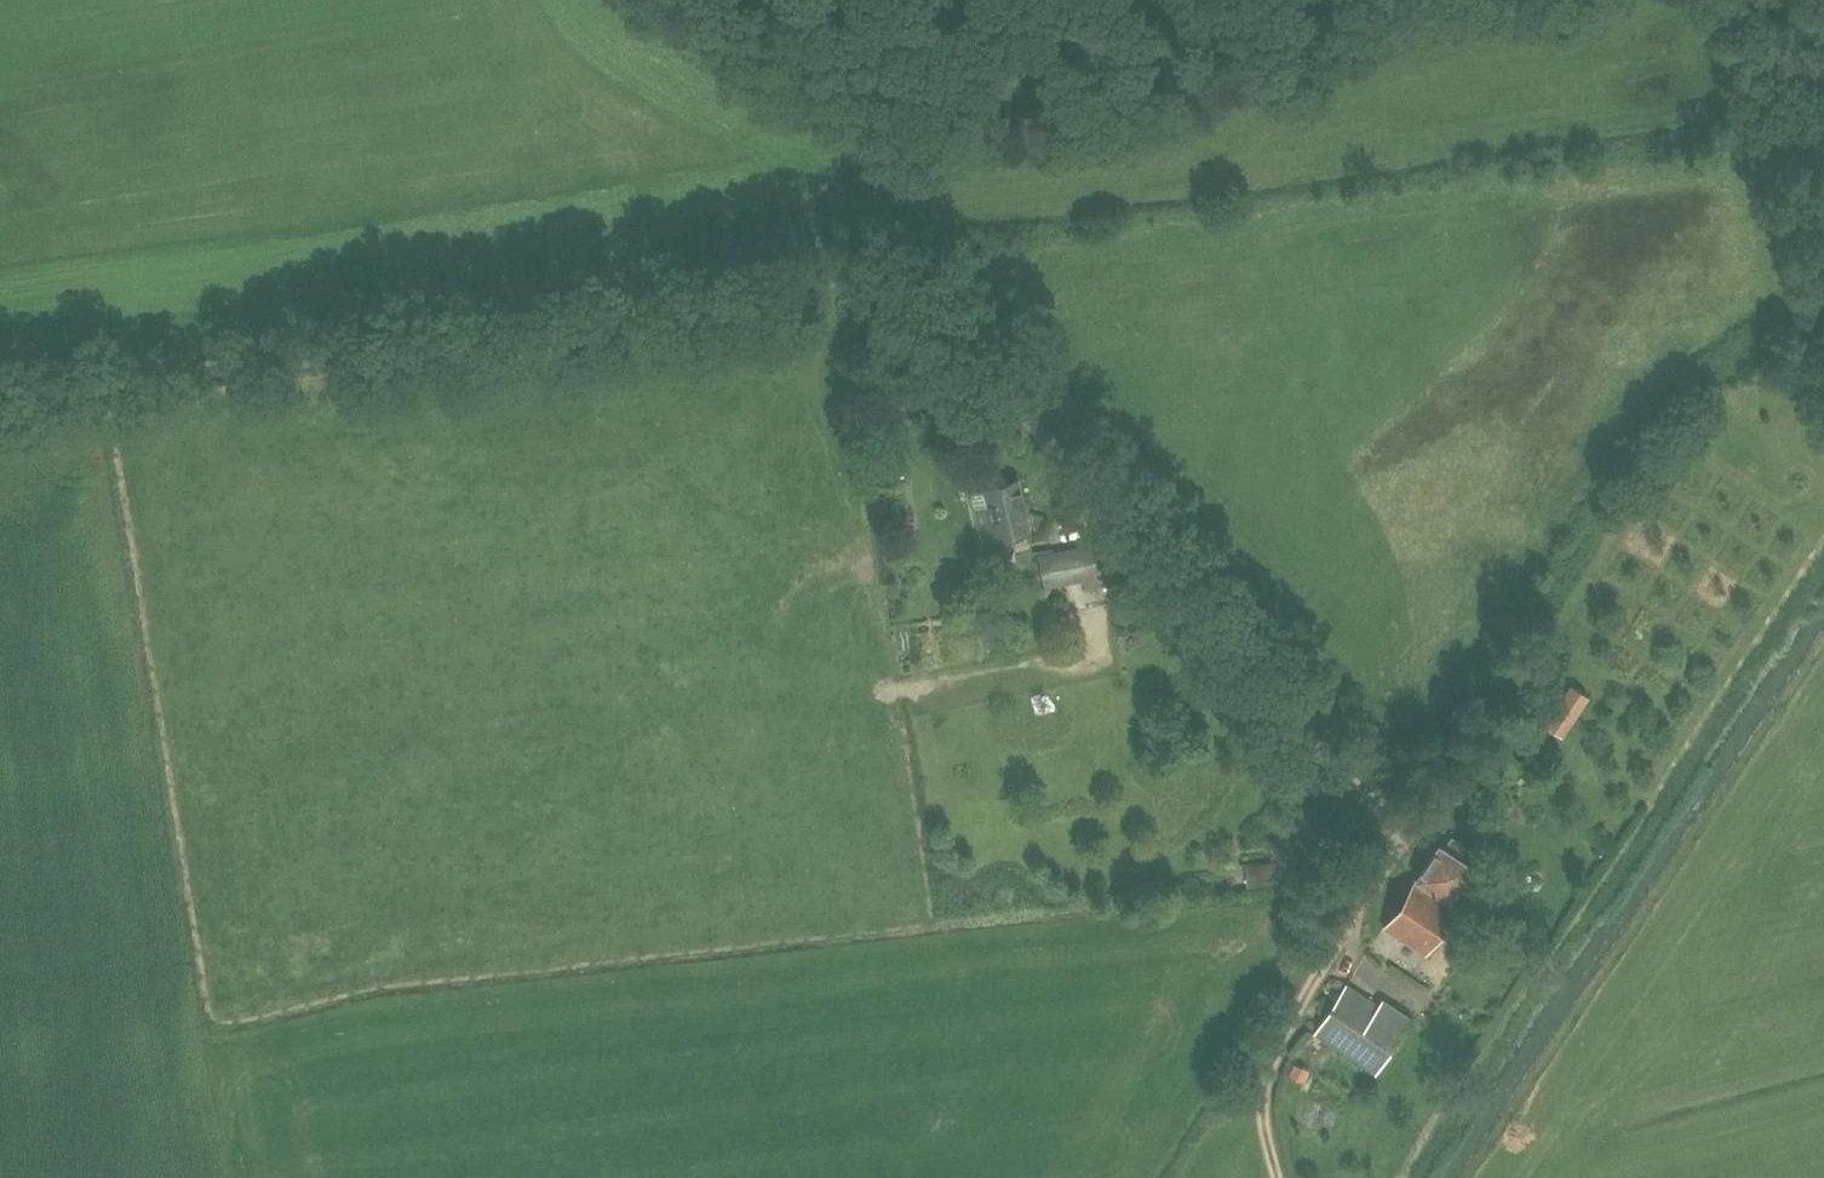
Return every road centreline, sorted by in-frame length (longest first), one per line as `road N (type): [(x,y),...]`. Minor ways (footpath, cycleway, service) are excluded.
road 1 (unclassified): [(1278,1043),(1390,859),(1384,818),(919,299),(900,286),(875,281),(0,401)]
road 2 (track): [(1364,796),(1293,901)]

